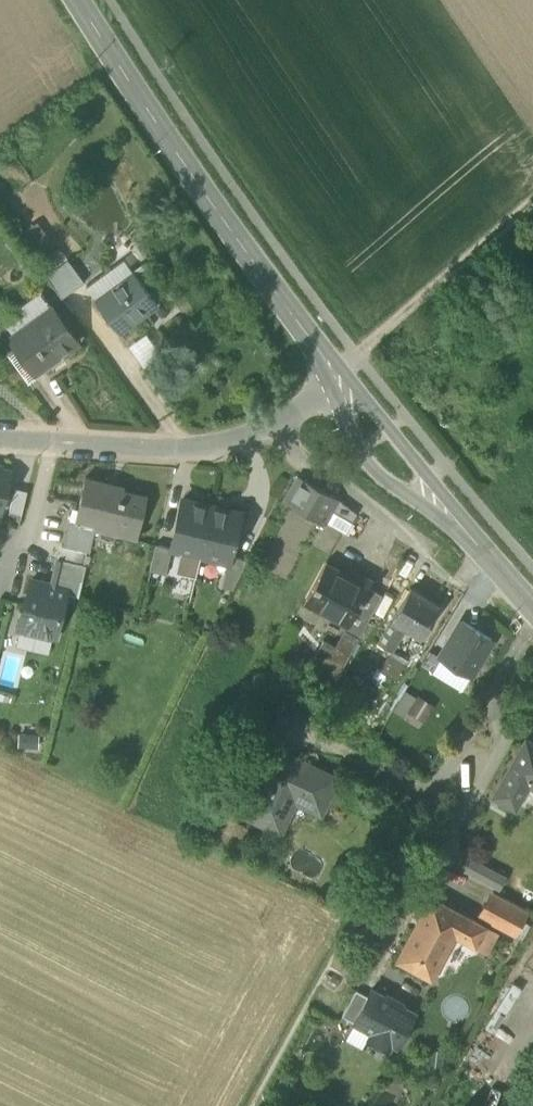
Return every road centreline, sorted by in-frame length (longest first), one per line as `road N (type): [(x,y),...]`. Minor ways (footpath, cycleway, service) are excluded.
road 1 (tertiary): [(77,0),(335,378)]
road 2 (residential): [(0,437),(190,448),(265,429),(335,378)]
road 3 (track): [(335,378),(532,206)]
road 4 (tertiary): [(335,378),(346,424),(381,476),(473,541)]
road 5 (tertiary): [(473,541),(390,429),(335,378)]

